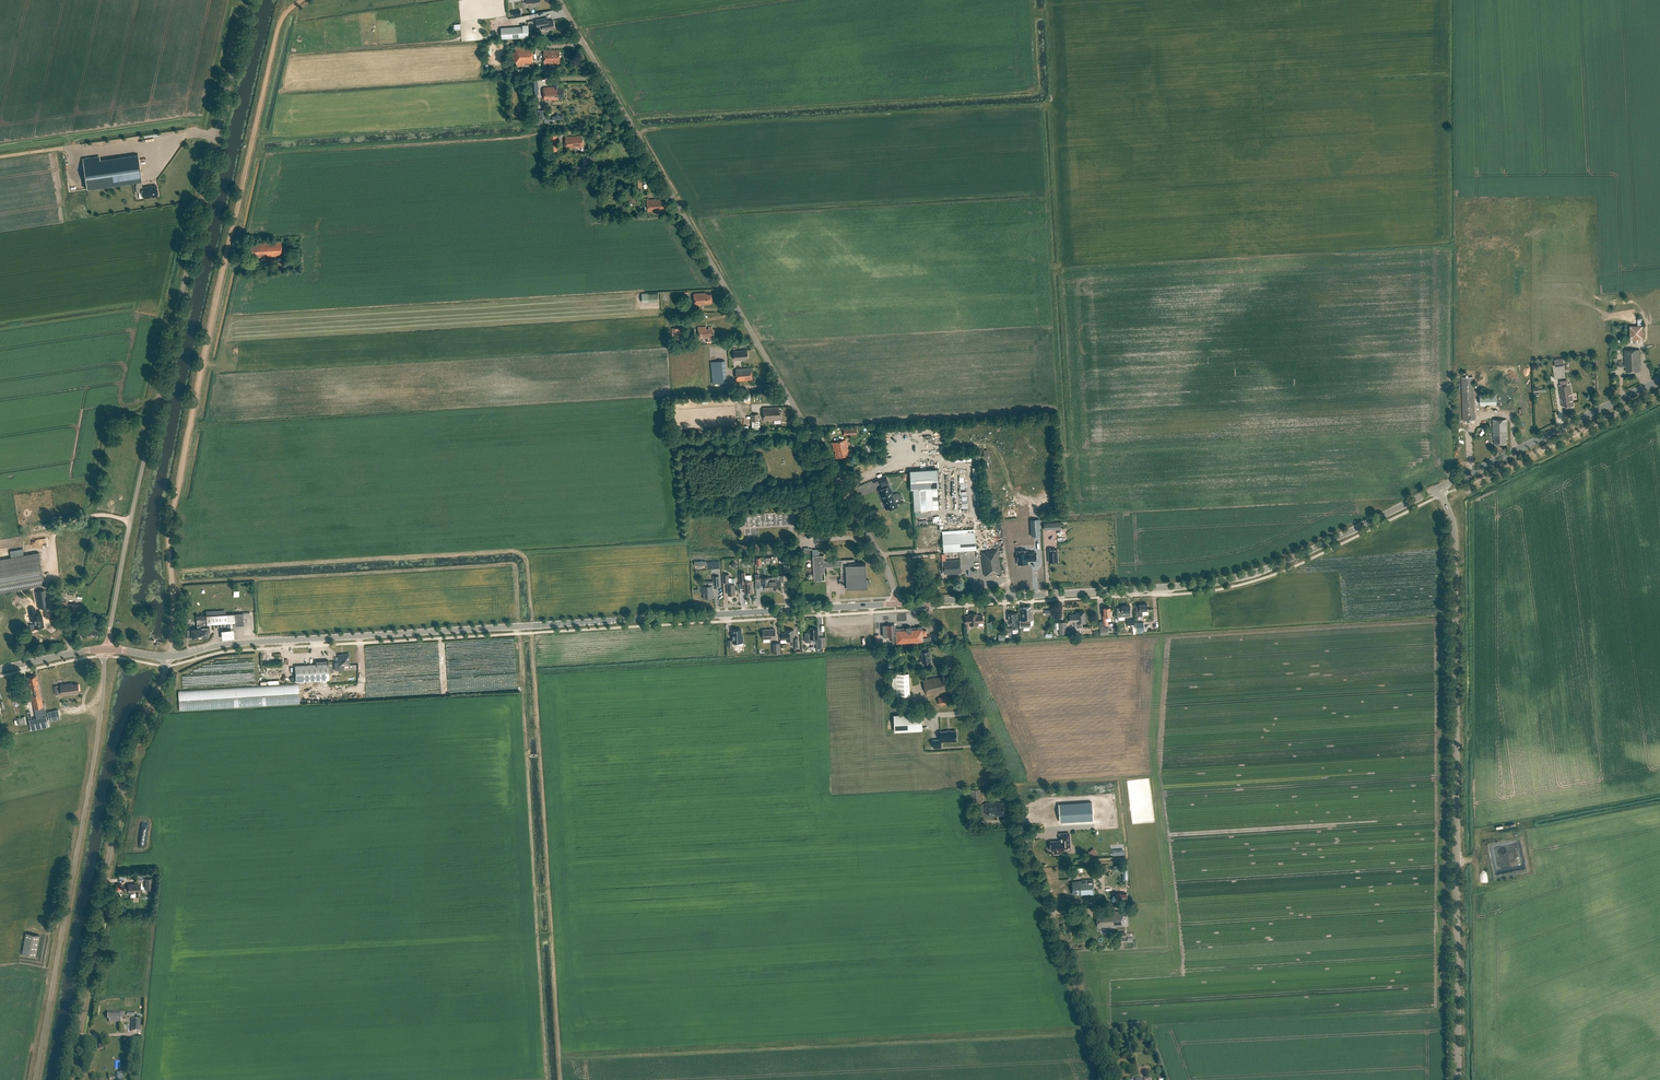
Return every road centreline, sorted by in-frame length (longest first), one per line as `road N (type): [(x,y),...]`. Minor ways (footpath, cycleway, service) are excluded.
road 1 (unclassified): [(896,604),(887,568),(854,507),(559,0)]
road 2 (unclassified): [(106,649),(248,0)]
road 3 (tertiary): [(1458,1079),(1453,524),(1439,489)]
road 4 (tertiary): [(929,602),(1232,580),(1439,489)]
road 5 (unclassified): [(1109,1079),(1008,792),(929,602)]
road 6 (tertiary): [(619,621),(250,643),(169,657)]
road 7 (unclassified): [(36,1079),(90,785),(106,649)]
road 8 (unclassified): [(68,1079),(126,763),(169,657)]
road 9 (tertiary): [(619,621),(896,604)]
road 10 (tertiary): [(1439,489),(1659,380)]

